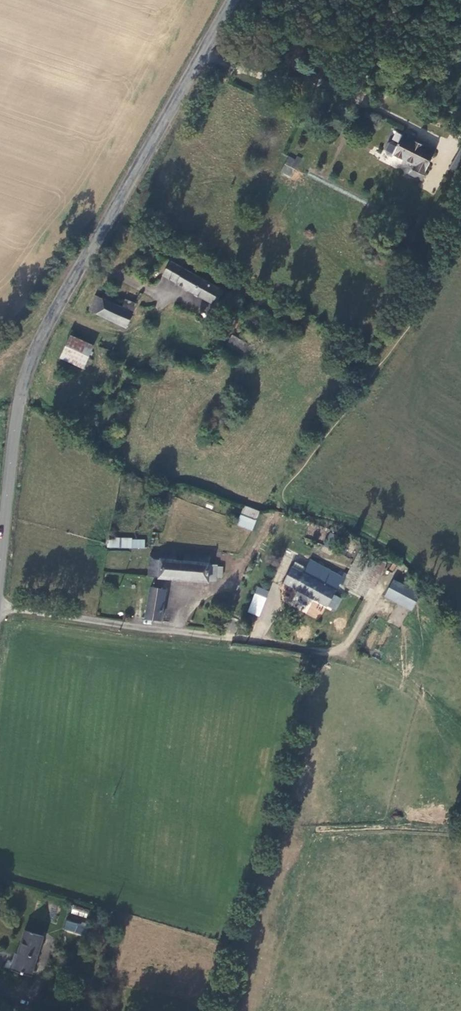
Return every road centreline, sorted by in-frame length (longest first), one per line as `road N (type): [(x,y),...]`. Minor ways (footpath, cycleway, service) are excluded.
road 1 (tertiary): [(0,558),(14,430),(35,353),(235,0)]
road 2 (unclassified): [(0,608),(325,651),(344,645),(367,607),(380,603)]

